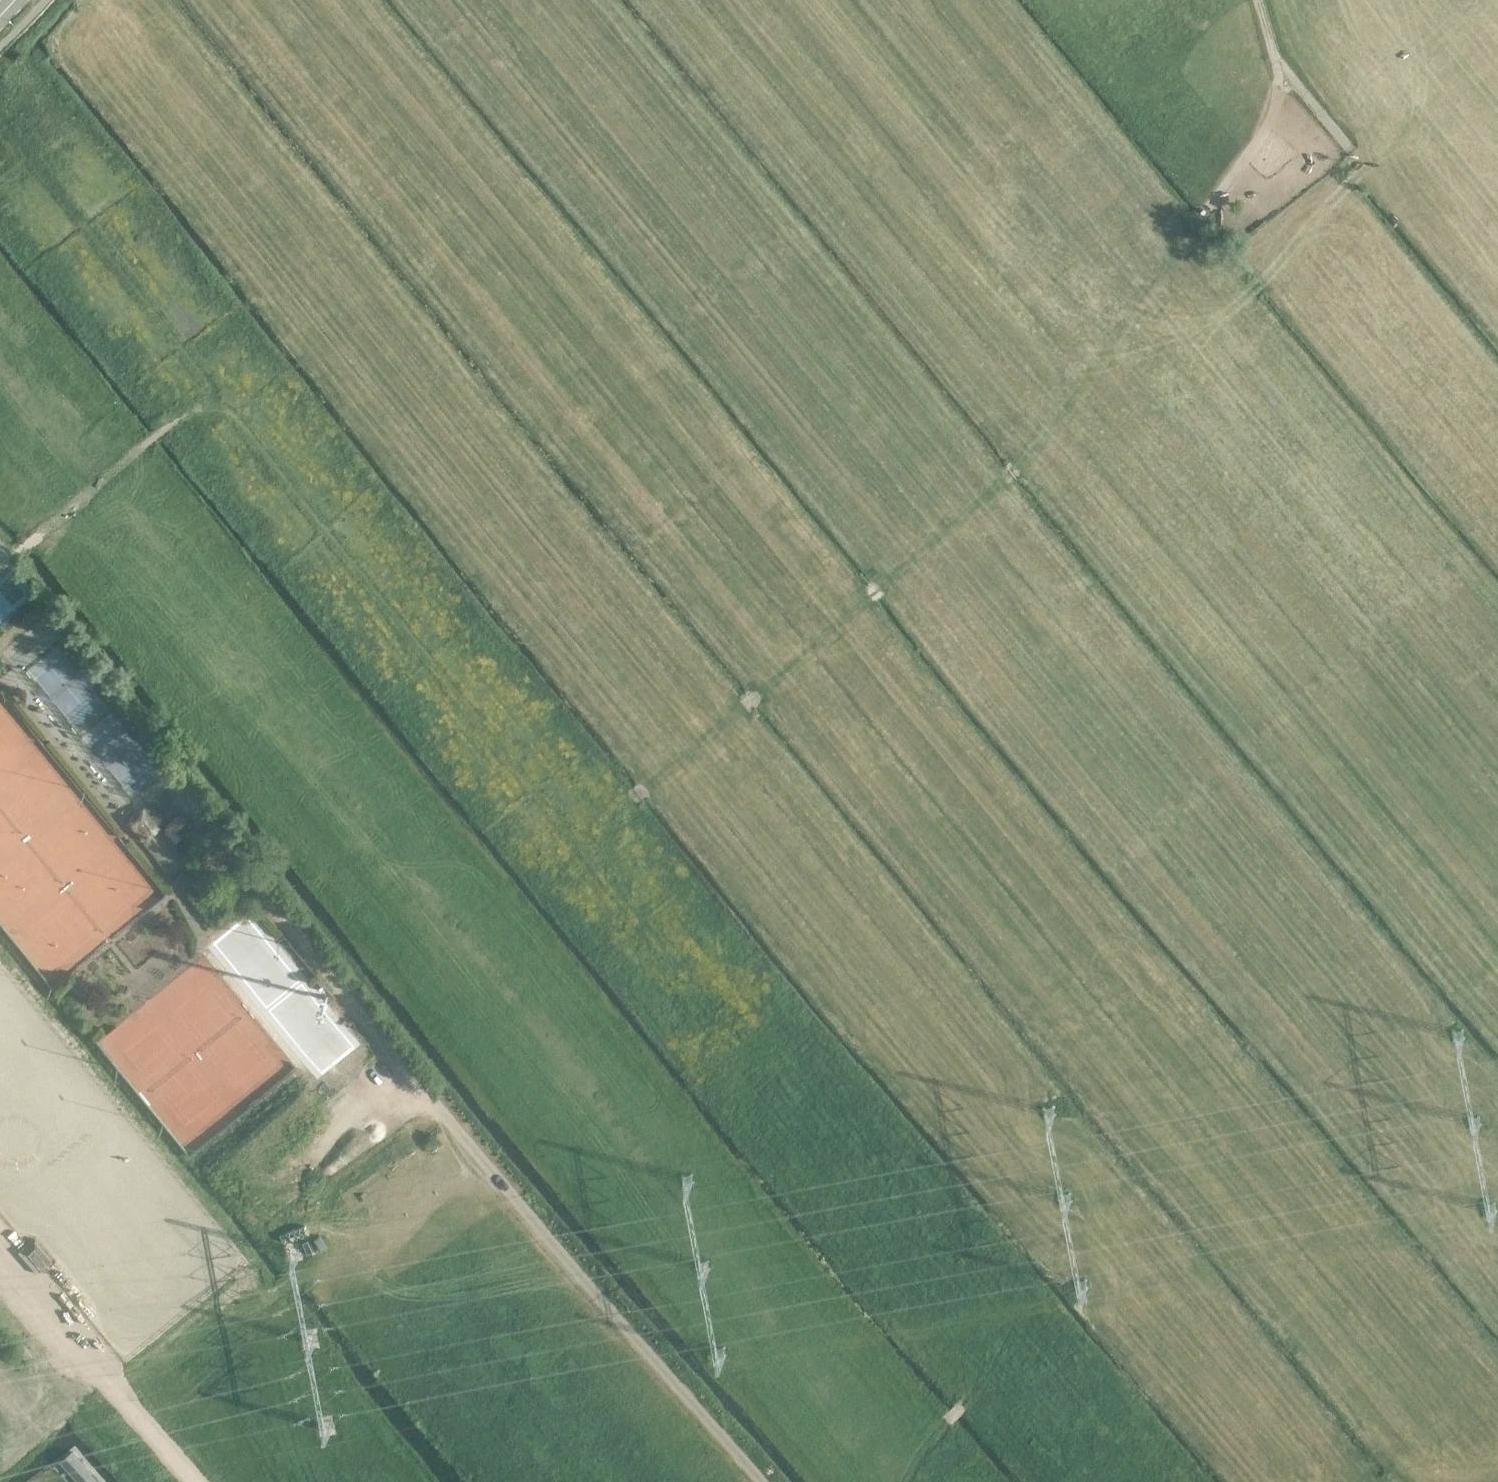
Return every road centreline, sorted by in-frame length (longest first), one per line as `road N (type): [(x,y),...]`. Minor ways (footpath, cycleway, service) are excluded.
road 1 (track): [(185,408),(0,566)]

